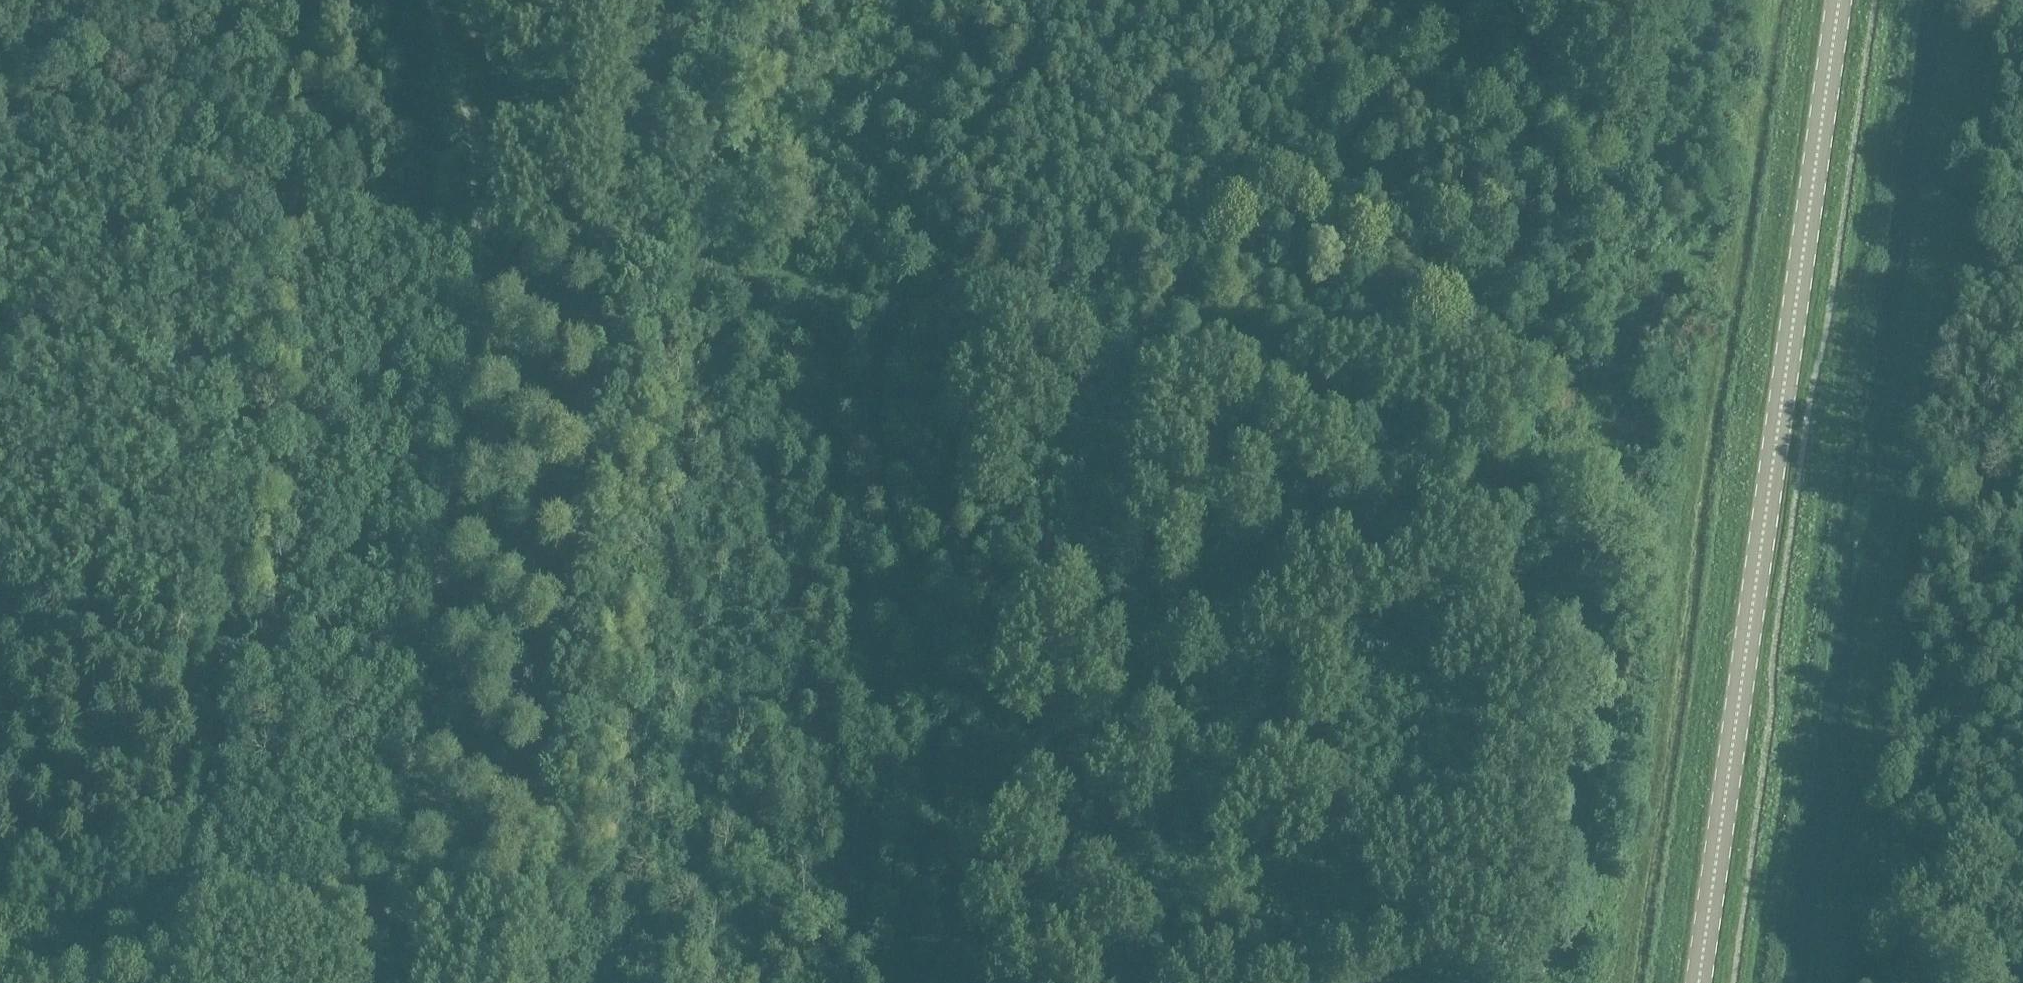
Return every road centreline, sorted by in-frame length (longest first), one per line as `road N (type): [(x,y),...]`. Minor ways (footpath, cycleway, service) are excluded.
road 1 (secondary): [(1688,982),(1834,0)]

